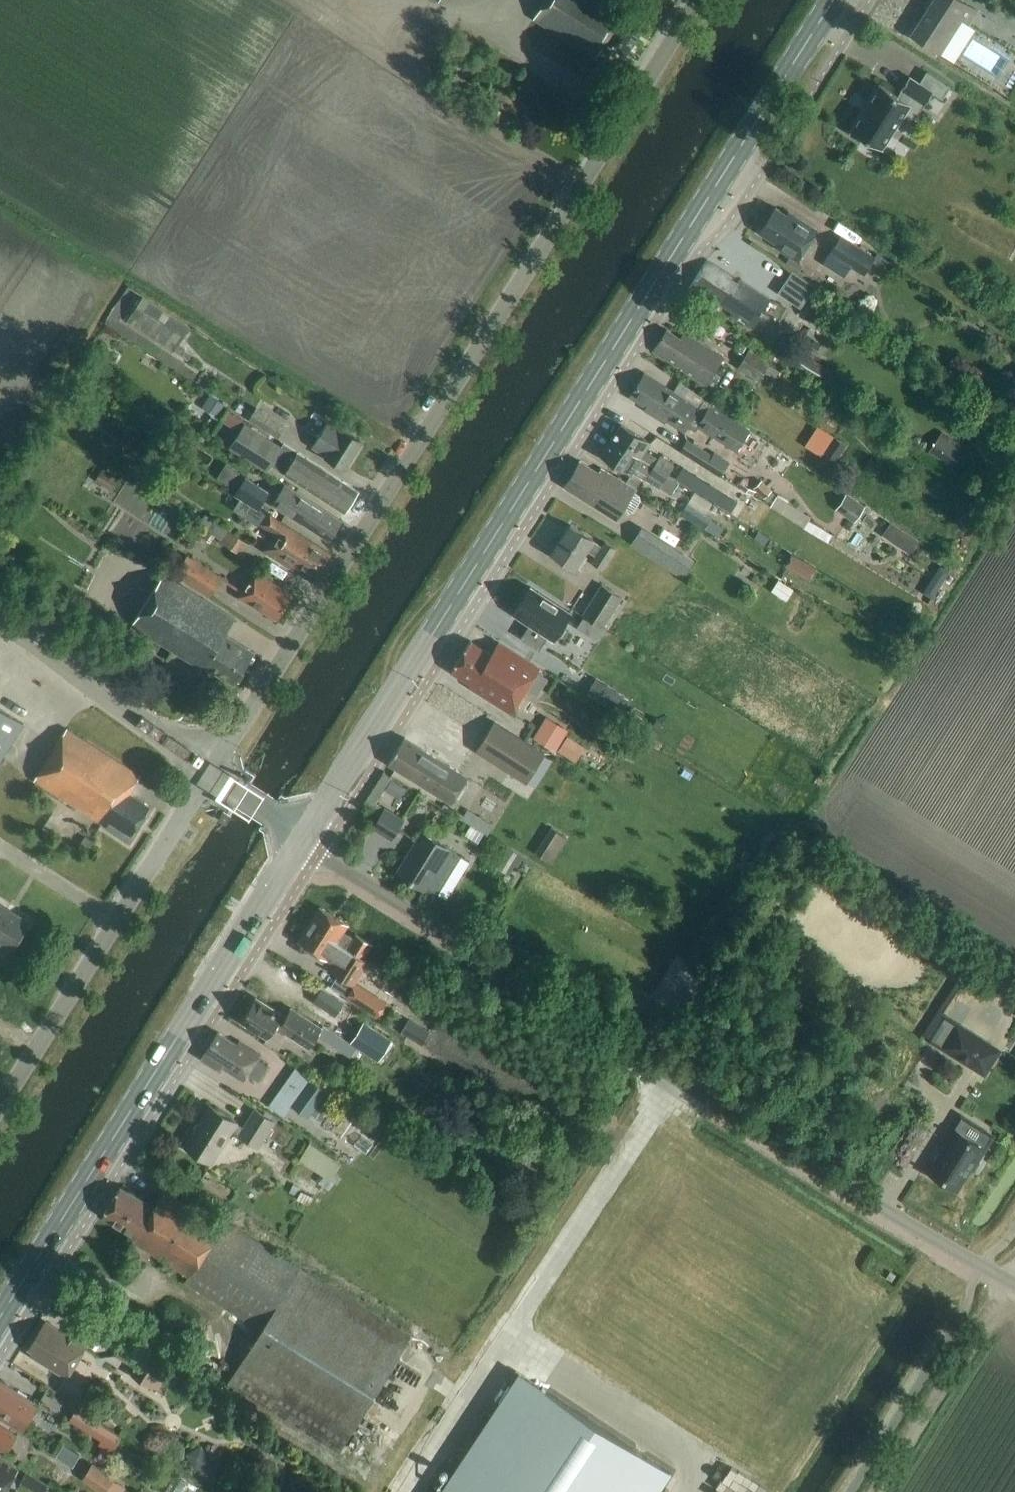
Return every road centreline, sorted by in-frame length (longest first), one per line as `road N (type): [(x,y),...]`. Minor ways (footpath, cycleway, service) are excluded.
road 1 (primary): [(305,840),(834,0)]
road 2 (unclassified): [(212,772),(698,0)]
road 3 (unclassified): [(1014,1283),(919,1231),(305,840)]
road 4 (primary): [(0,1320),(305,840)]
road 5 (unclassified): [(0,1108),(212,772)]
road 6 (unclassified): [(212,772),(0,621)]
road 7 (track): [(877,1491),(1014,1273)]

